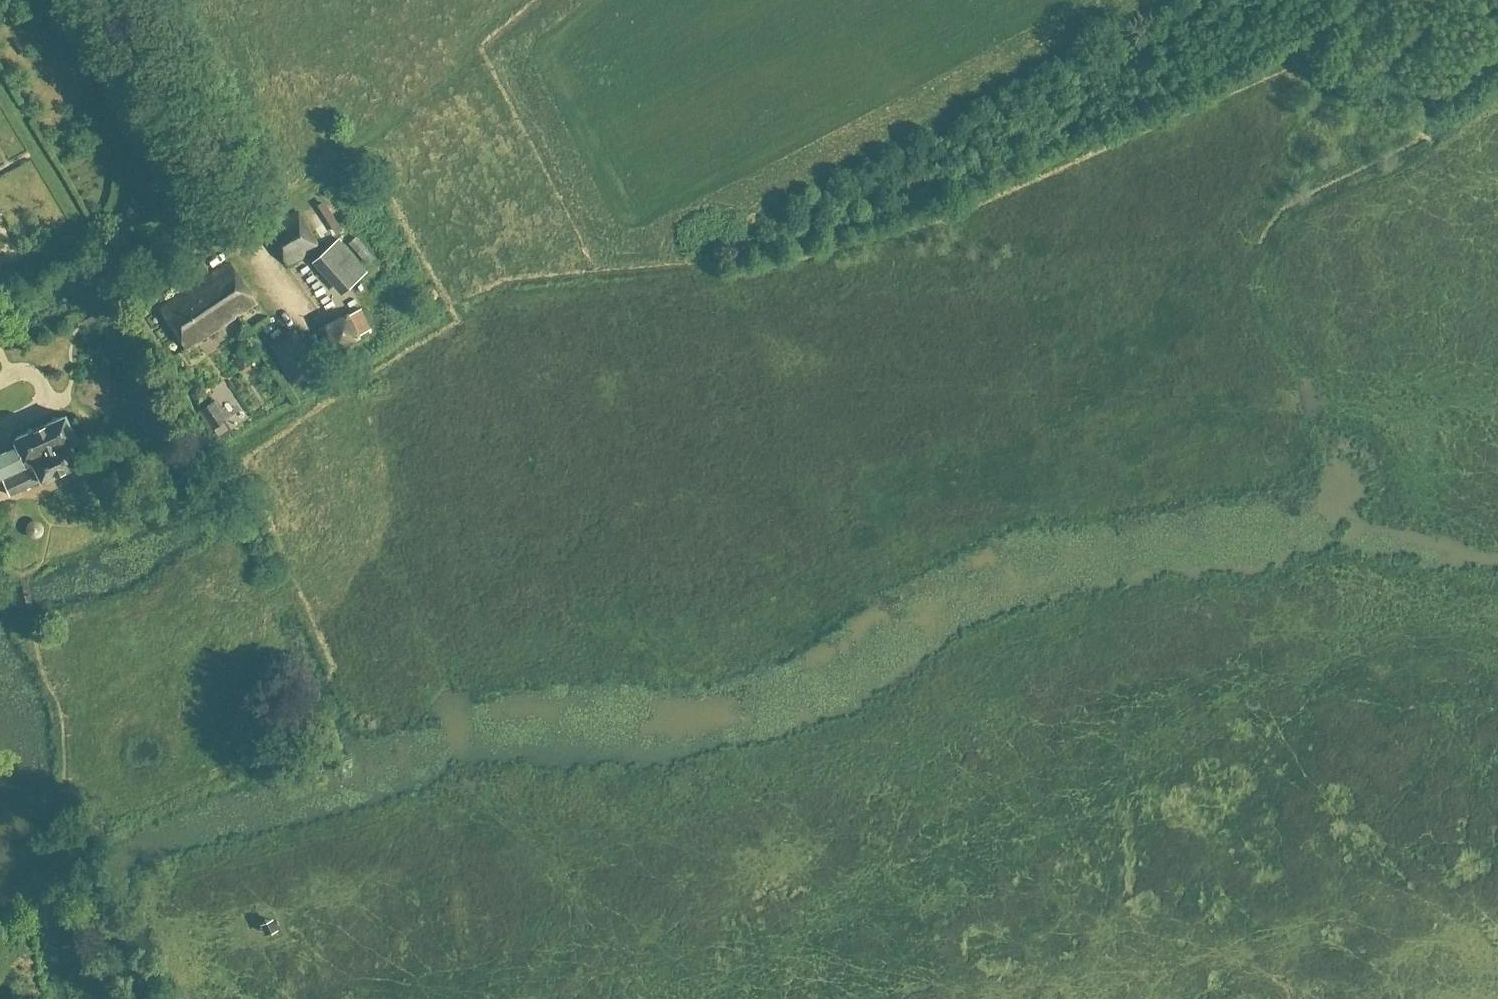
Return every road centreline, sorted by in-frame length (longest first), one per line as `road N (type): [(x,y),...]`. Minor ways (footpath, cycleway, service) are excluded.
road 1 (unclassified): [(238,211),(121,0)]

